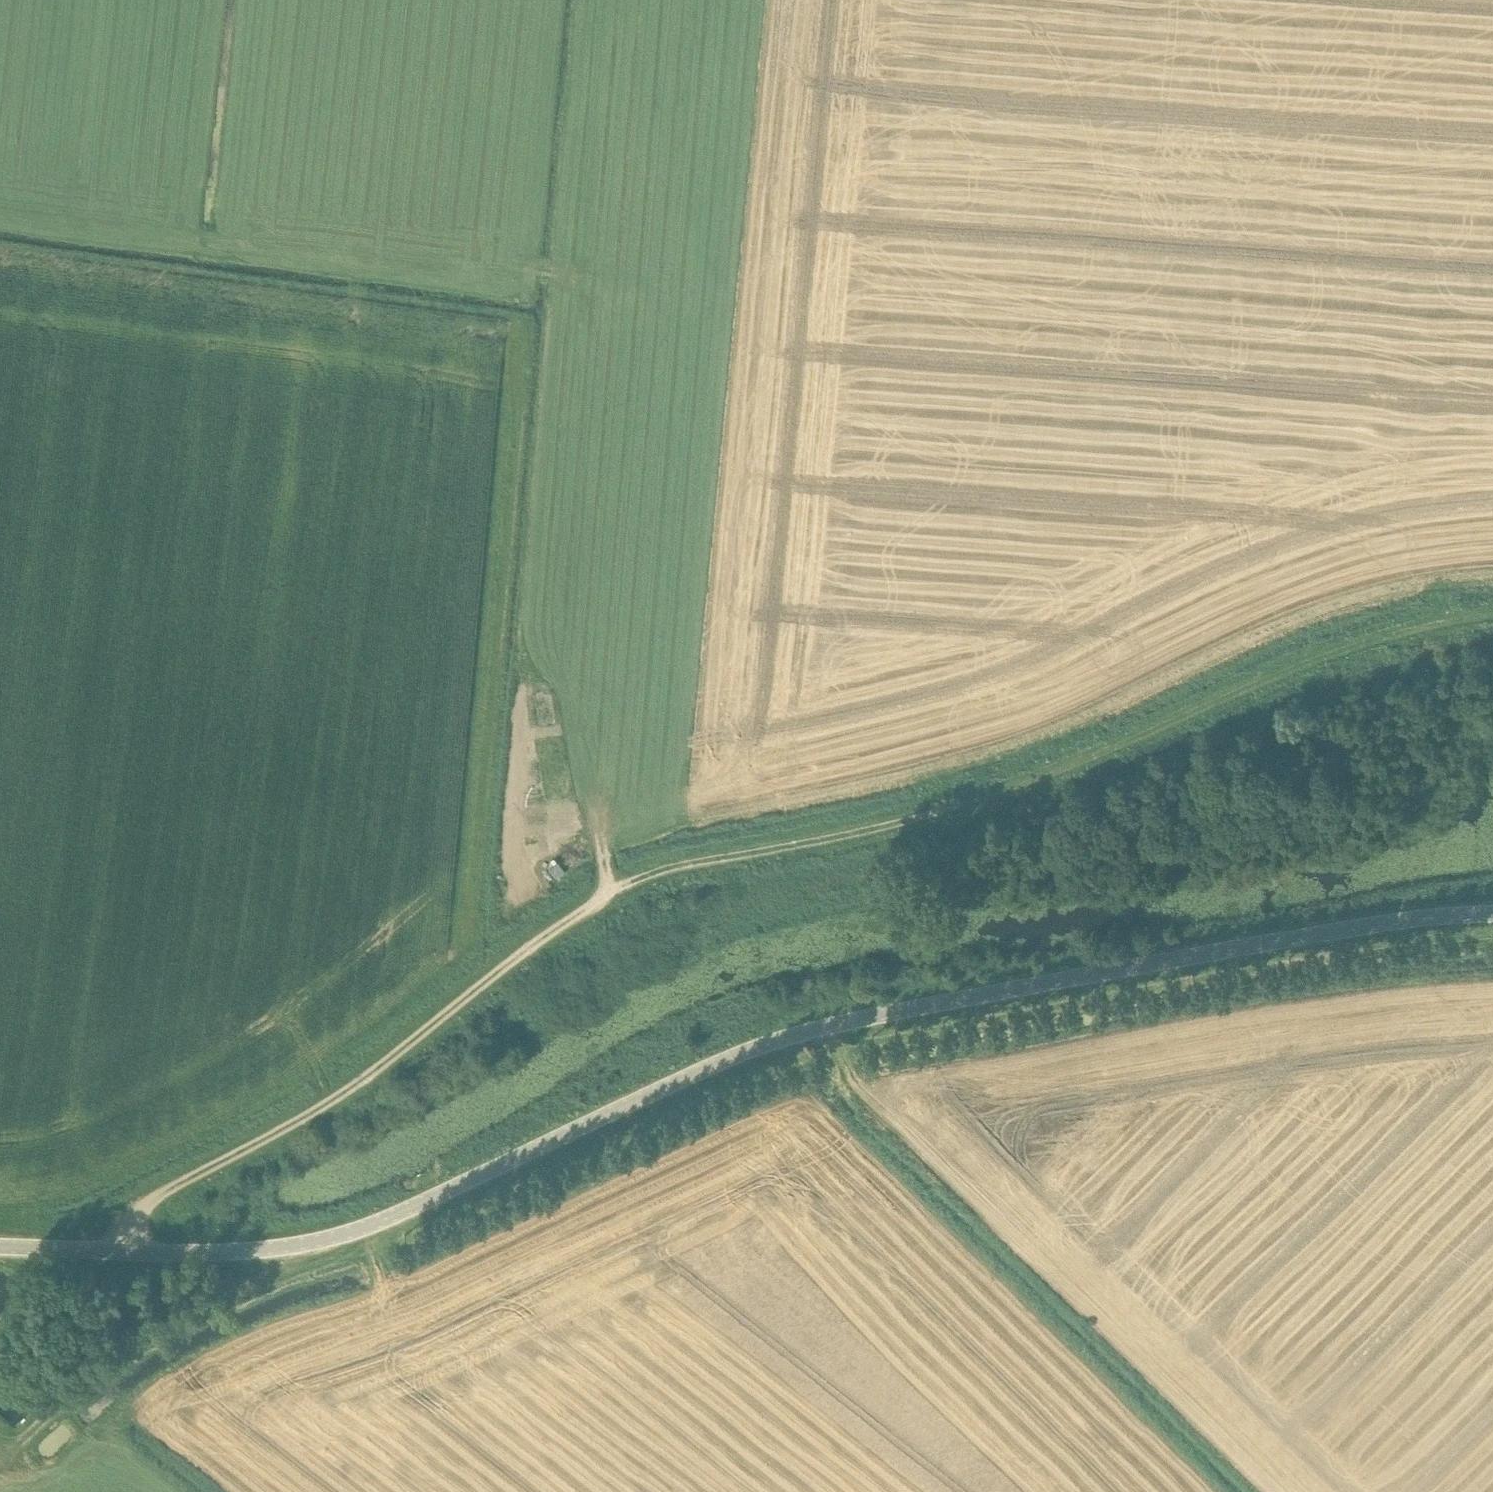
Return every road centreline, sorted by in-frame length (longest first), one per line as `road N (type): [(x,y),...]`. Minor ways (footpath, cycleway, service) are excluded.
road 1 (unclassified): [(1492,914),(1417,919),(1019,988),(778,1040),(335,1238),(268,1250),(114,1252)]
road 2 (track): [(49,1418),(168,1333),(259,1288),(301,1245)]

